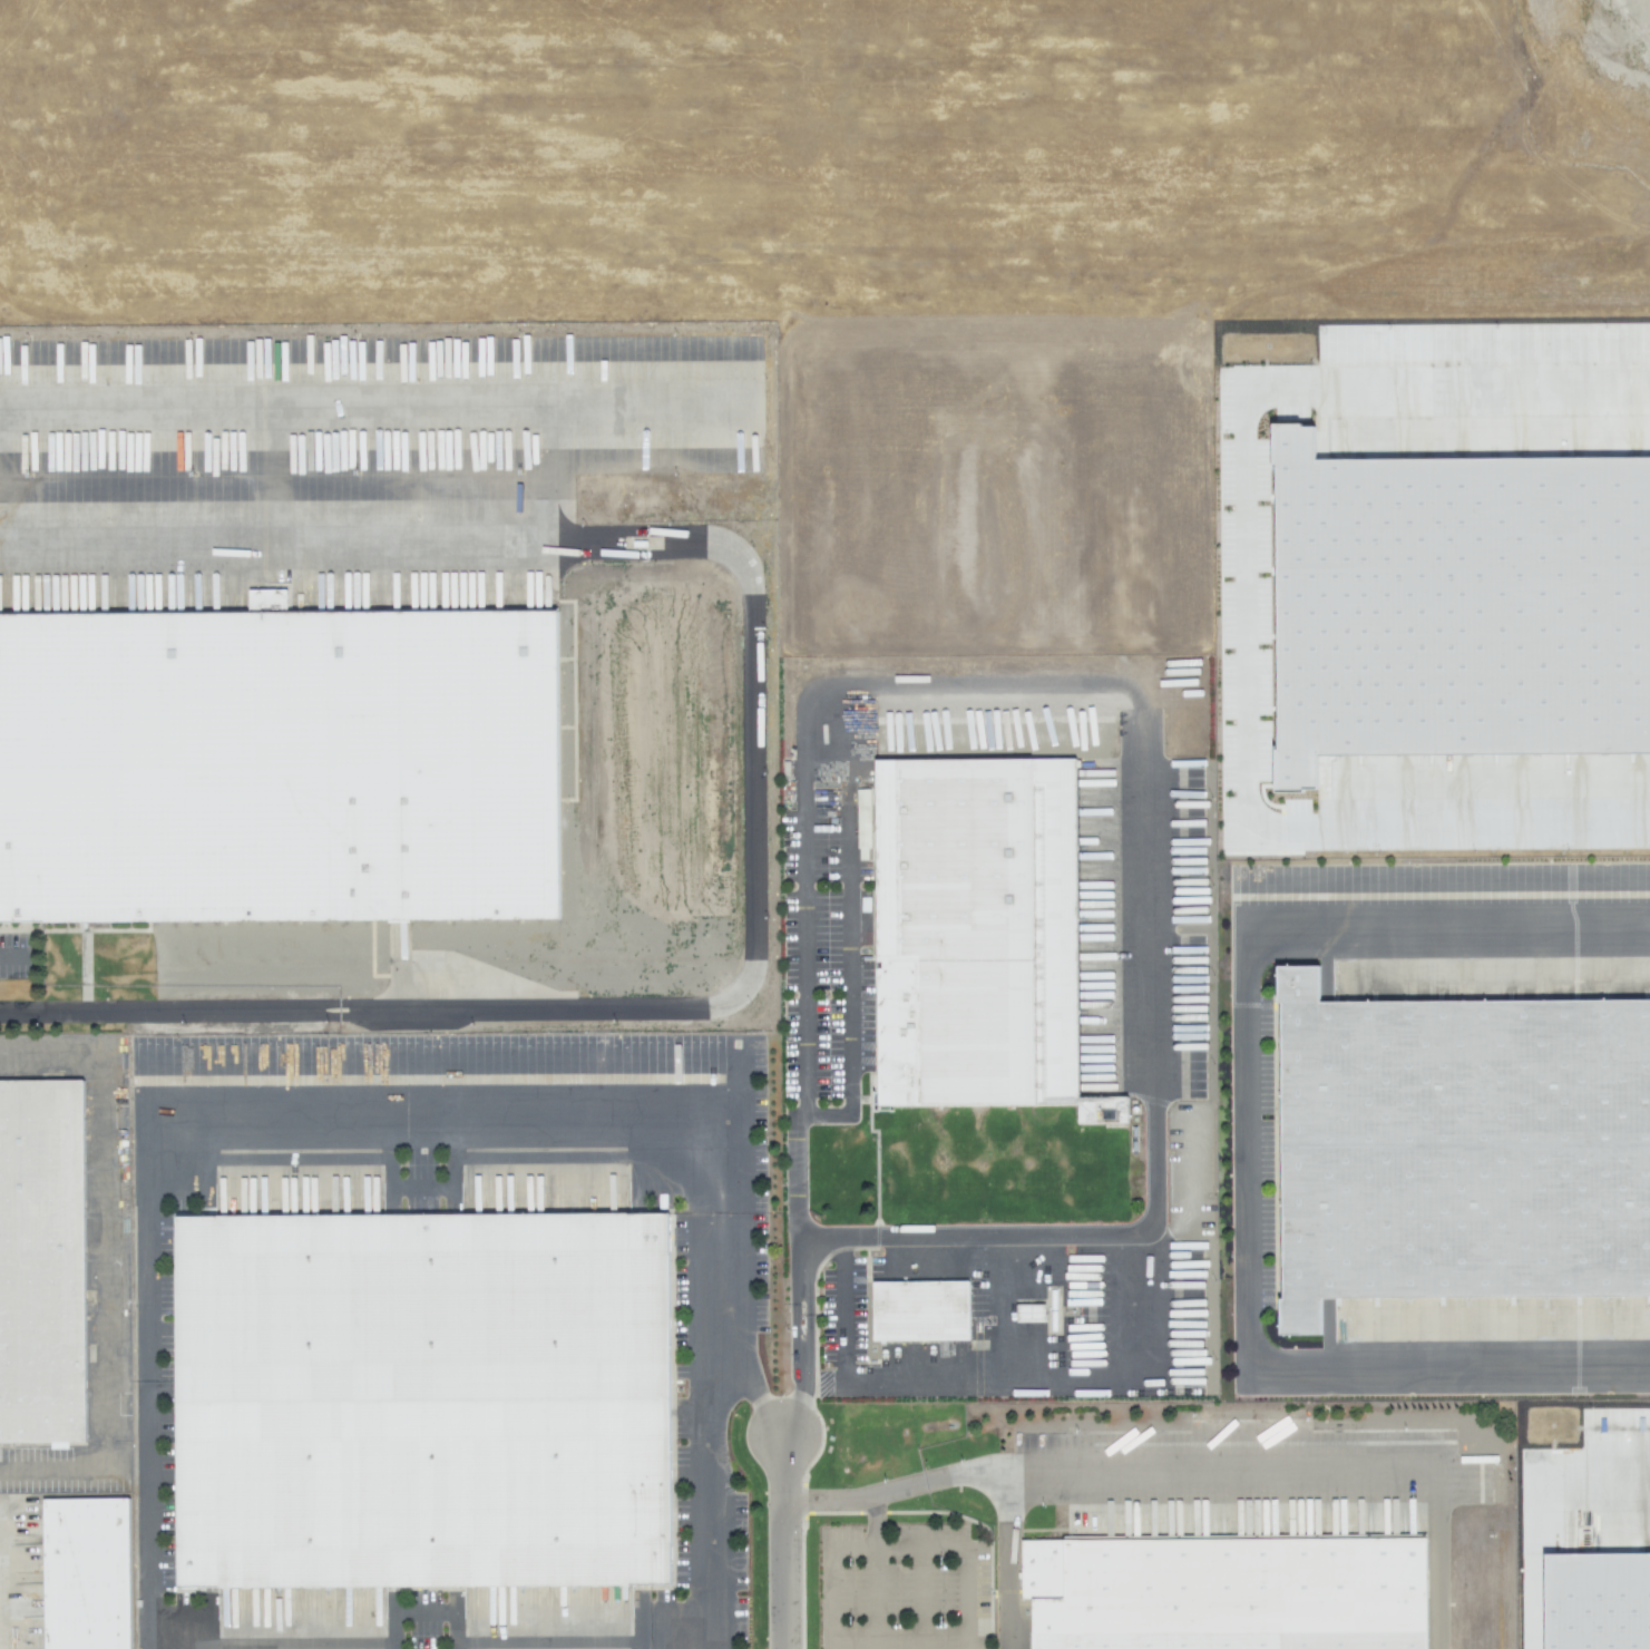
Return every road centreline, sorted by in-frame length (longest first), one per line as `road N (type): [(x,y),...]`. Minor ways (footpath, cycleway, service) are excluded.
road 1 (residential): [(786,1648),(785,1436)]

